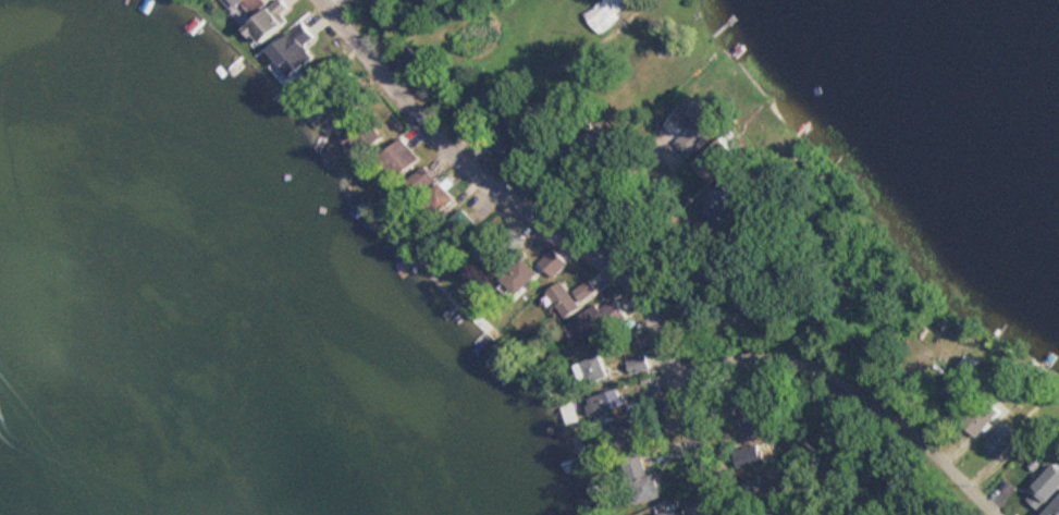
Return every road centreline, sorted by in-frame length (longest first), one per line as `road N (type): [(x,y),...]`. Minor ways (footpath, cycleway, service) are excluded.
road 1 (residential): [(721,514),(661,339),(633,290),(428,128),(319,0)]
road 2 (residential): [(673,375),(763,351),(796,353),(853,378),(1014,514)]

